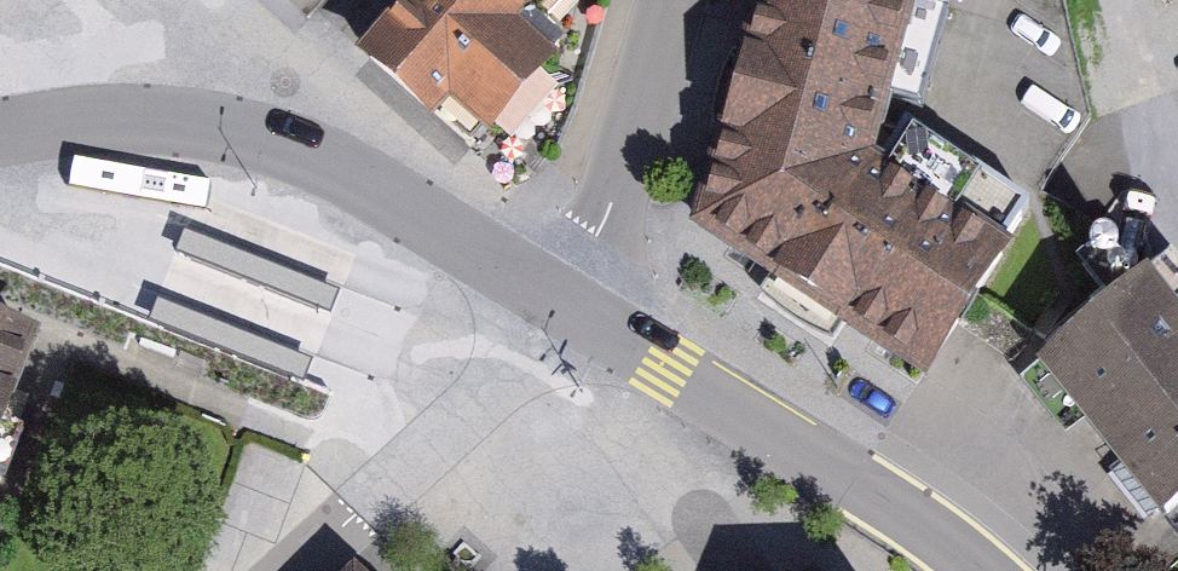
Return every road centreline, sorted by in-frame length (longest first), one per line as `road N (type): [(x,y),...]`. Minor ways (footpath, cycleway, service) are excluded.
road 1 (tertiary): [(563,303),(354,176),(261,136),(120,118),(0,134)]
road 2 (tertiary): [(984,570),(868,486),(563,303)]
road 3 (residential): [(298,570),(544,336),(563,303)]
road 4 (tertiary): [(563,303),(614,201),(672,0)]

